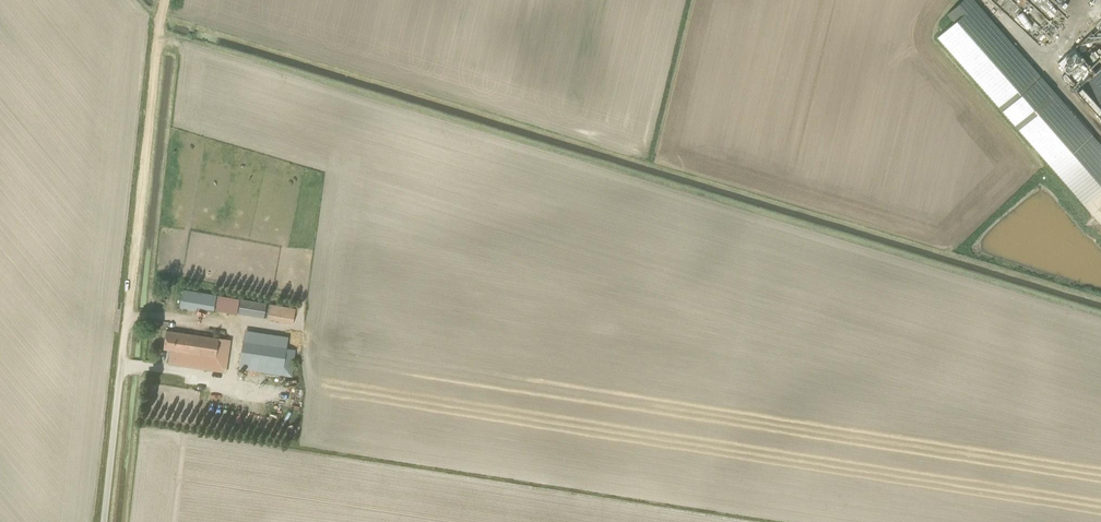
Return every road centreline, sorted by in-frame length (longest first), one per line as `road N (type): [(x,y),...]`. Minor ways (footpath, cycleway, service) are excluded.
road 1 (track): [(126,326),(165,0)]
road 2 (unclassified): [(107,521),(126,326)]

